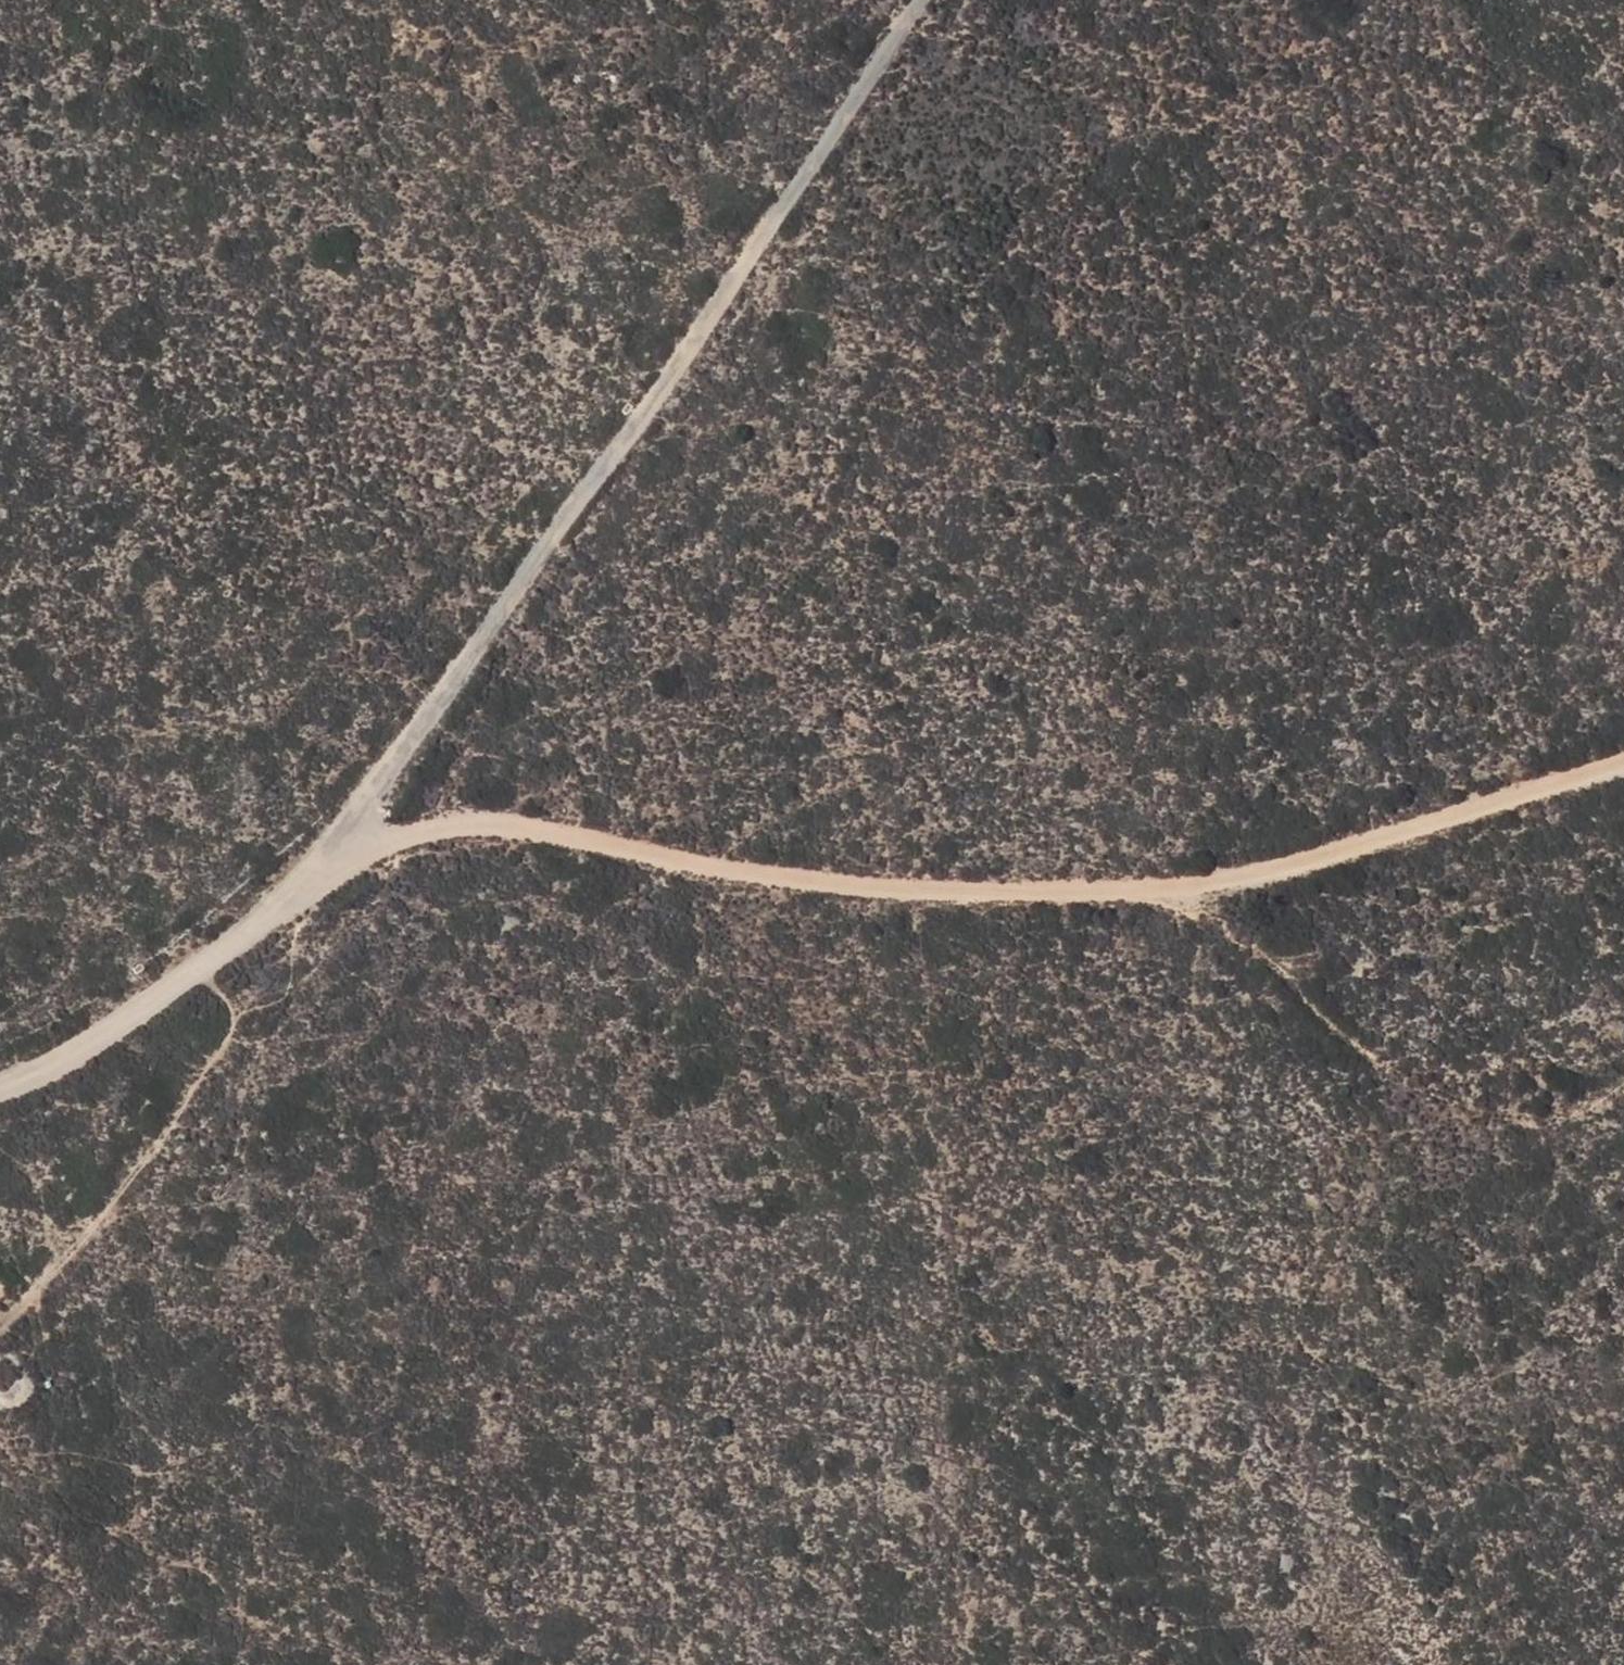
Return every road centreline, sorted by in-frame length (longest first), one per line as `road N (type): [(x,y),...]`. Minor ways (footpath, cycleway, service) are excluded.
road 1 (track): [(0,1081),(79,1042),(379,847),(459,824),(503,823),(779,873),(934,887),(1099,885),(1228,871),(1395,830),(1623,756)]
road 2 (track): [(303,890),(910,0)]

